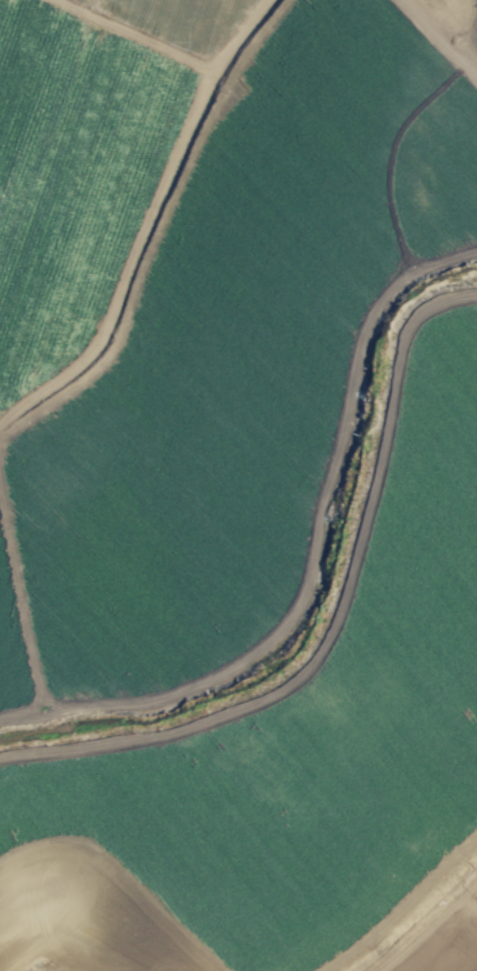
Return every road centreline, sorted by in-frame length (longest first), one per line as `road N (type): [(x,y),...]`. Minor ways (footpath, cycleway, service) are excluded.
road 1 (track): [(0,758),(175,734),(237,711),(304,672),(344,593),(402,343),(433,305),(476,294)]
road 2 (track): [(476,253),(414,273),(376,308),(349,387),(309,572),(281,634),(167,697),(45,714)]
road 3 (track): [(0,436),(109,349),(191,147),(247,47),(284,0)]
road 4 (track): [(59,393),(281,634)]
road 5 (track): [(133,287),(328,486)]
road 6 (track): [(225,87),(426,270)]
road 7 (track): [(45,714),(0,449)]

